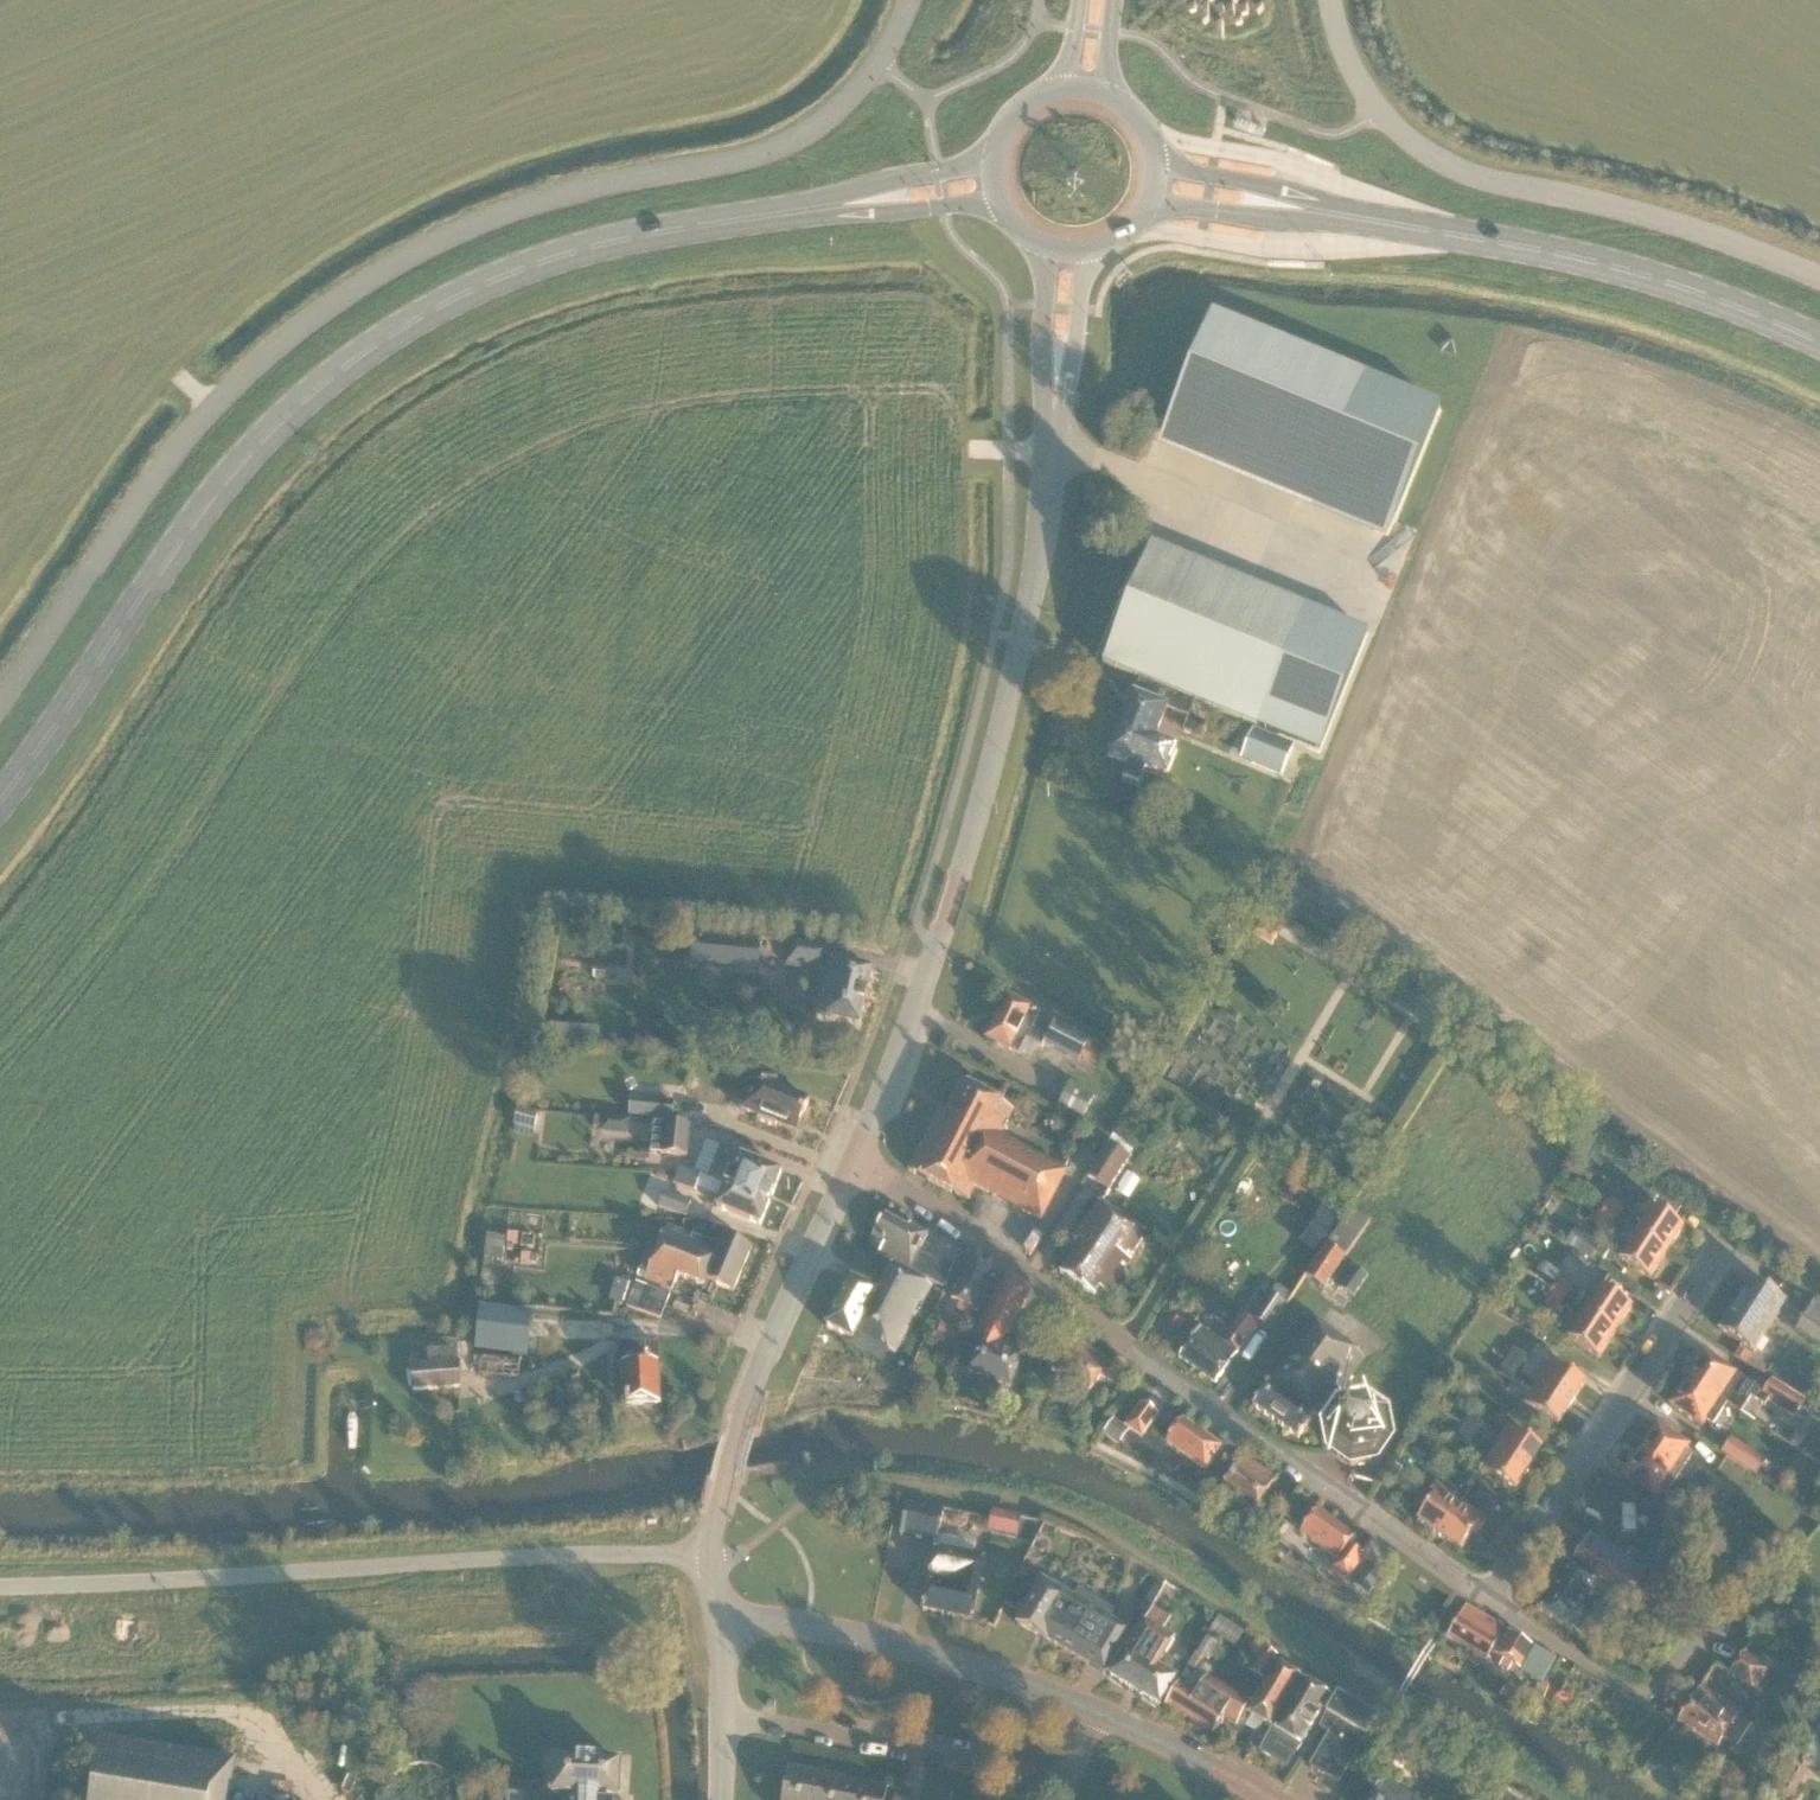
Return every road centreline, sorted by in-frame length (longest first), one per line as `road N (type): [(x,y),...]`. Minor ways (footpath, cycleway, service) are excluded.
road 1 (unclassified): [(909,0),(876,63),(808,128),(757,151),(521,203),(399,259),(278,343),(146,485),(0,709)]
road 2 (primary): [(722,219),(583,246),(471,284),(302,396),(186,528),(0,803)]
road 3 (residential): [(1493,1601),(857,1167)]
road 4 (tertiary): [(857,1167),(971,852),(1025,637),(1049,445)]
road 5 (unclassified): [(1330,0),(1359,80),(1380,110),(1430,151),(1478,174),(1653,213),(1819,274)]
road 6 (primary): [(1819,338),(1659,277),(1348,214)]
road 7 (tertiary): [(721,1618),(711,1560),(714,1521),(740,1415),(857,1167)]
road 8 (residential): [(727,1716),(1066,1782),(1096,1710)]
road 9 (residential): [(1493,1601),(1723,1252)]
road 10 (residential): [(1819,1622),(1721,1626),(1697,1638),(1642,1702),(1493,1601)]
road 11 (unclassified): [(1096,1710),(897,1648),(721,1618)]
road 12 (primary): [(722,219),(946,204),(1002,210)]
road 13 (primary): [(990,152),(722,219)]
road 14 (primary): [(1348,214),(1271,184),(1175,165),(1153,150)]
road 15 (primary): [(1143,207),(1306,220),(1348,214)]
road 16 (tertiary): [(1035,241),(1044,266),(1049,445)]
road 17 (tertiary): [(1049,445),(1094,246)]
road 18 (unclassified): [(1269,1799),(1096,1710)]

